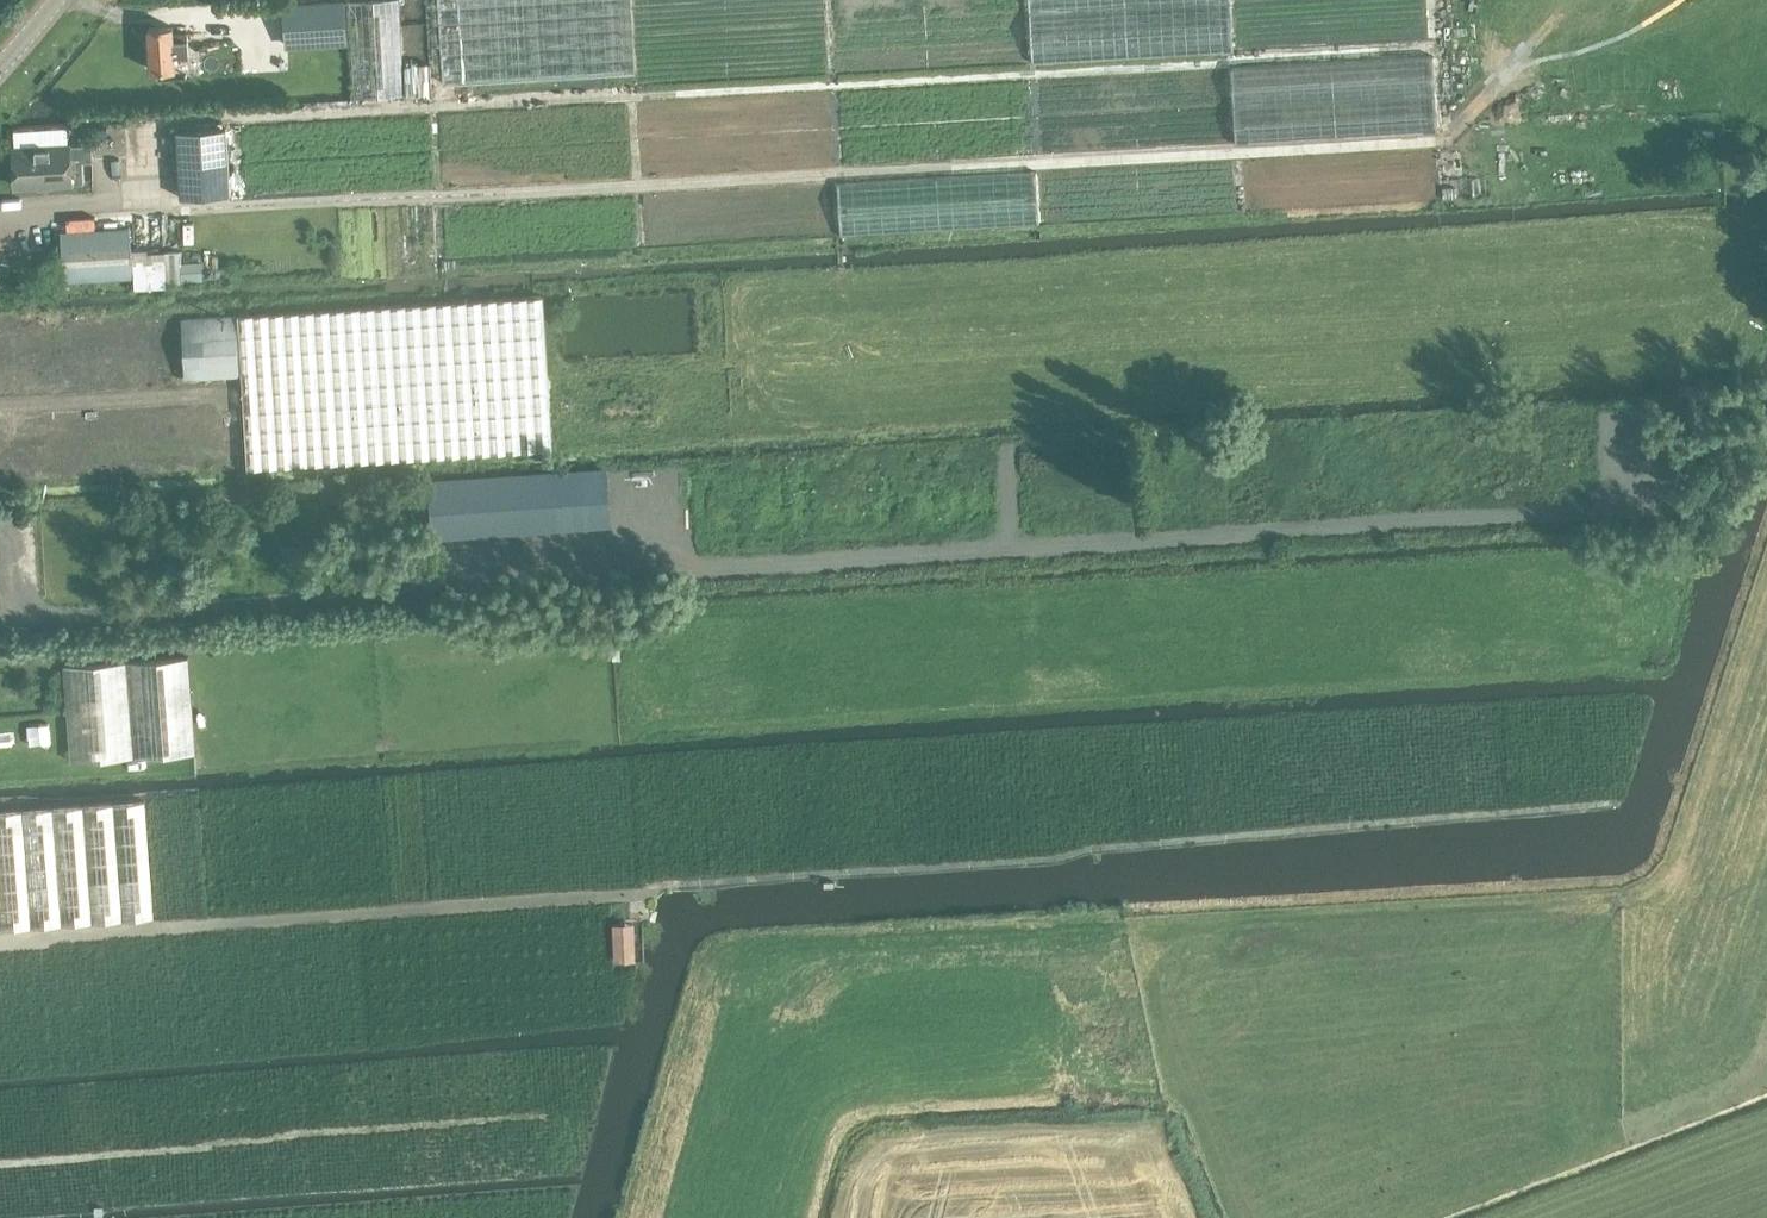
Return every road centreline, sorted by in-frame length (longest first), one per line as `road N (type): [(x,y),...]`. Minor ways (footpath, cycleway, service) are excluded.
road 1 (track): [(0,938),(624,894)]
road 2 (track): [(0,1164),(545,1118)]

